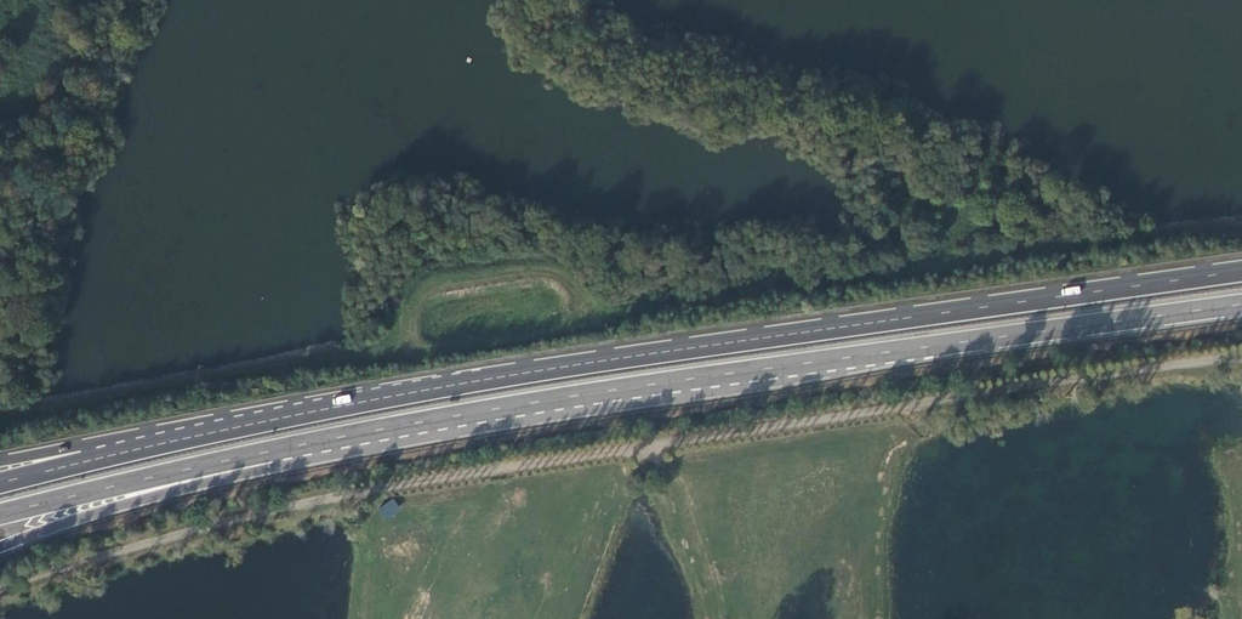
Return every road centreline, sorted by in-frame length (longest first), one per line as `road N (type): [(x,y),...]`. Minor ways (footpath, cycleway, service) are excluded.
road 1 (track): [(0,595),(105,554),(390,486),(1241,362)]
road 2 (trunk): [(1241,273),(391,396)]
road 3 (trunk): [(0,550),(185,491),(647,389)]
road 4 (trunk): [(0,517),(114,484),(647,389)]
road 5 (trunk): [(647,389),(1241,306)]
road 6 (trunk): [(391,396),(0,482)]
road 7 (trunk): [(391,396),(0,462)]

